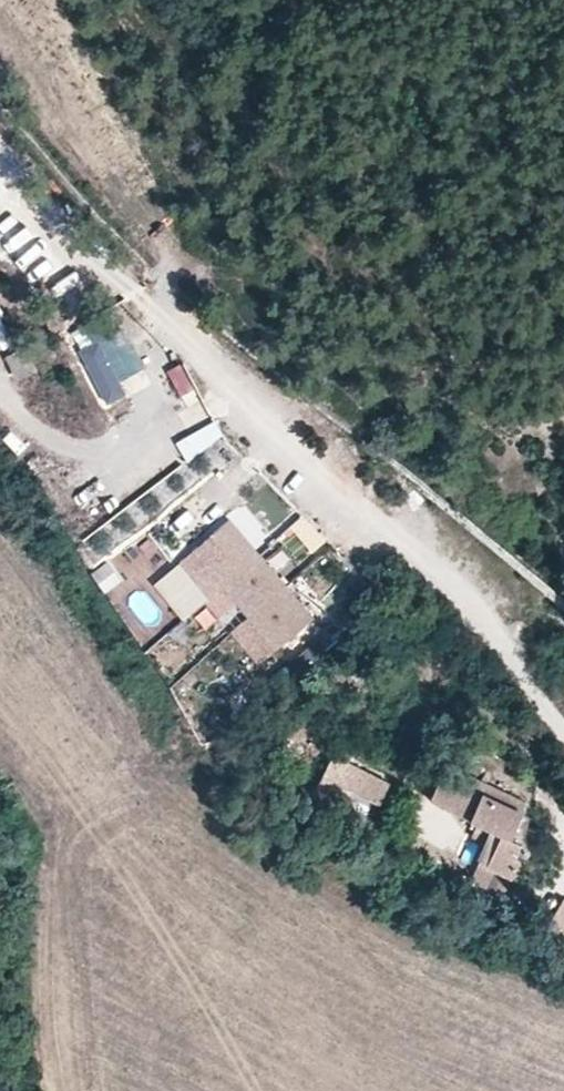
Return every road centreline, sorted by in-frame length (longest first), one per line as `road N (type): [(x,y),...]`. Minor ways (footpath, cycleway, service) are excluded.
road 1 (track): [(0,66),(86,164),(161,272)]

